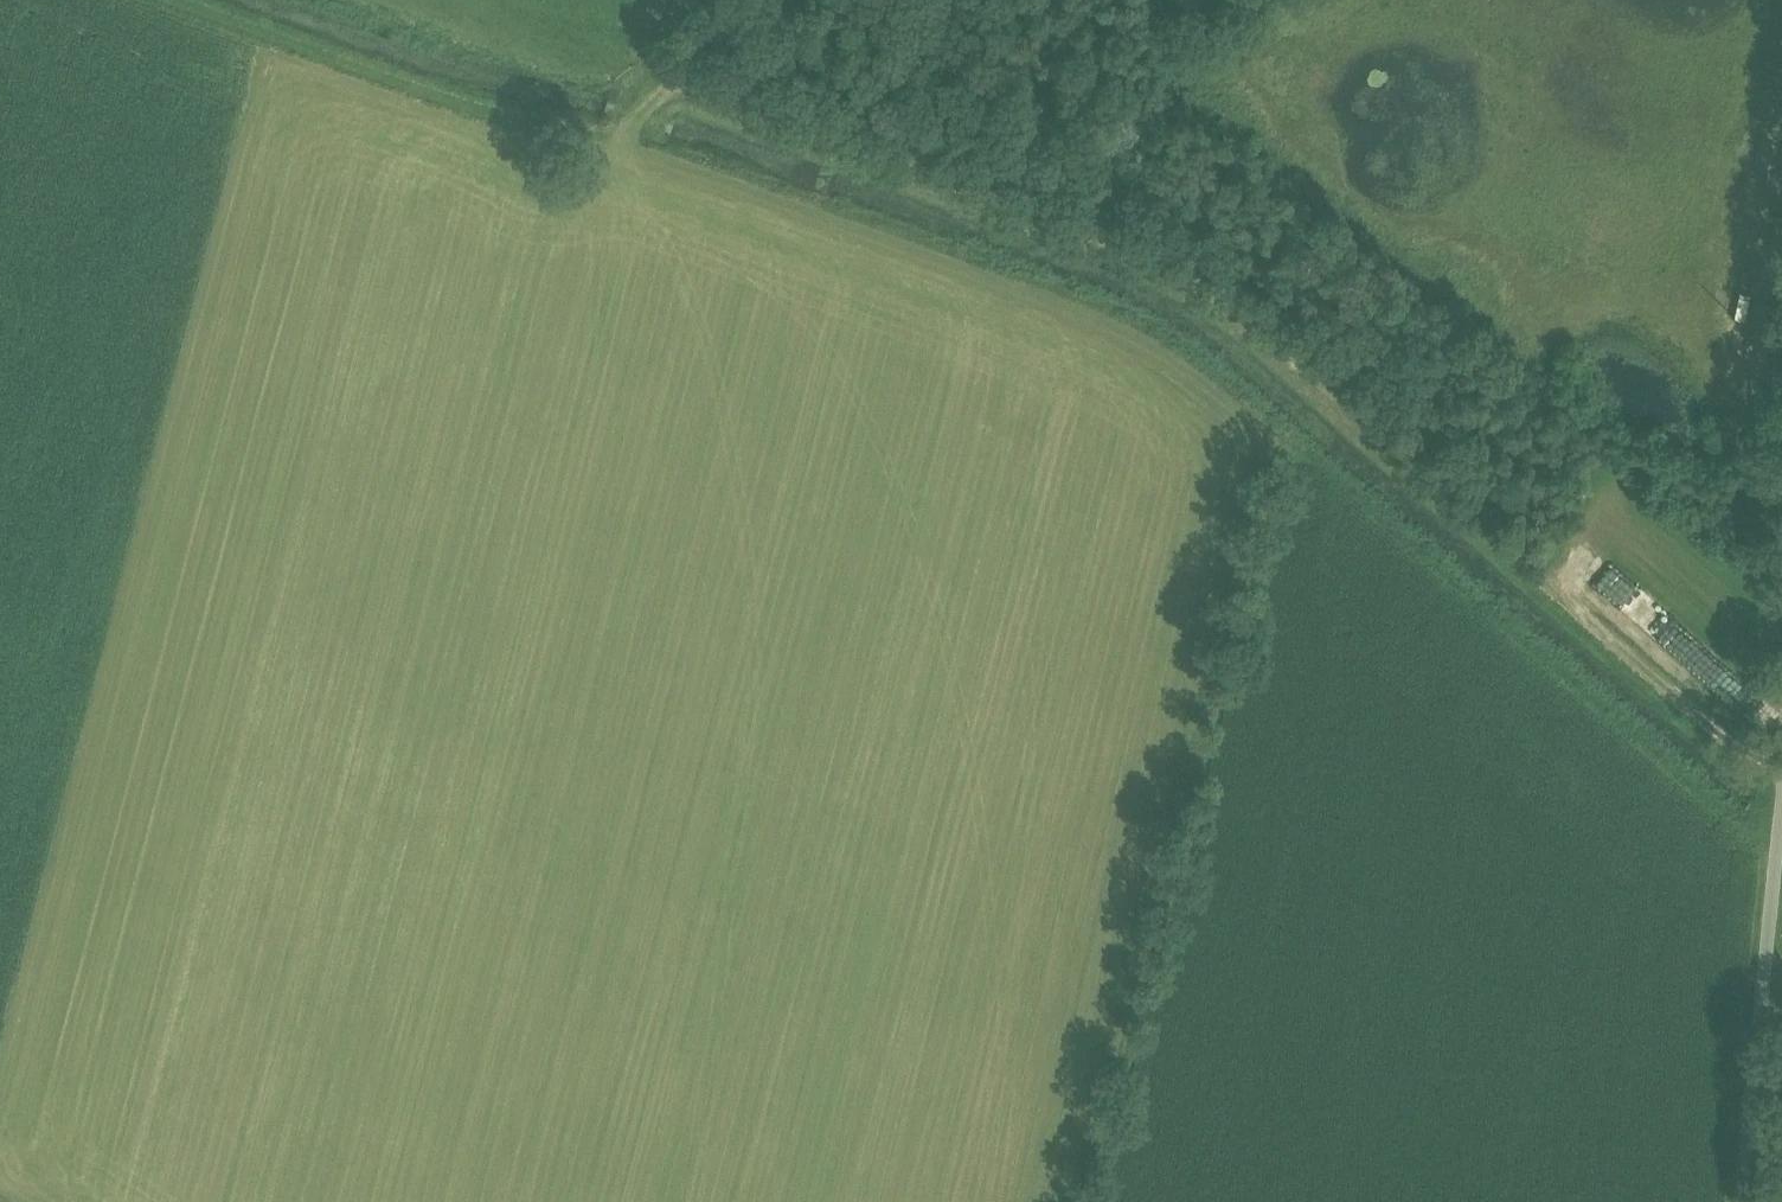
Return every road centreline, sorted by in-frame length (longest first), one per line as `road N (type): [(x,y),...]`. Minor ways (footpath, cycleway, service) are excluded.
road 1 (track): [(775,0),(661,93),(986,207),(1179,287),(1400,455),(1781,805)]
road 2 (unclassified): [(1725,1201),(1781,656)]

